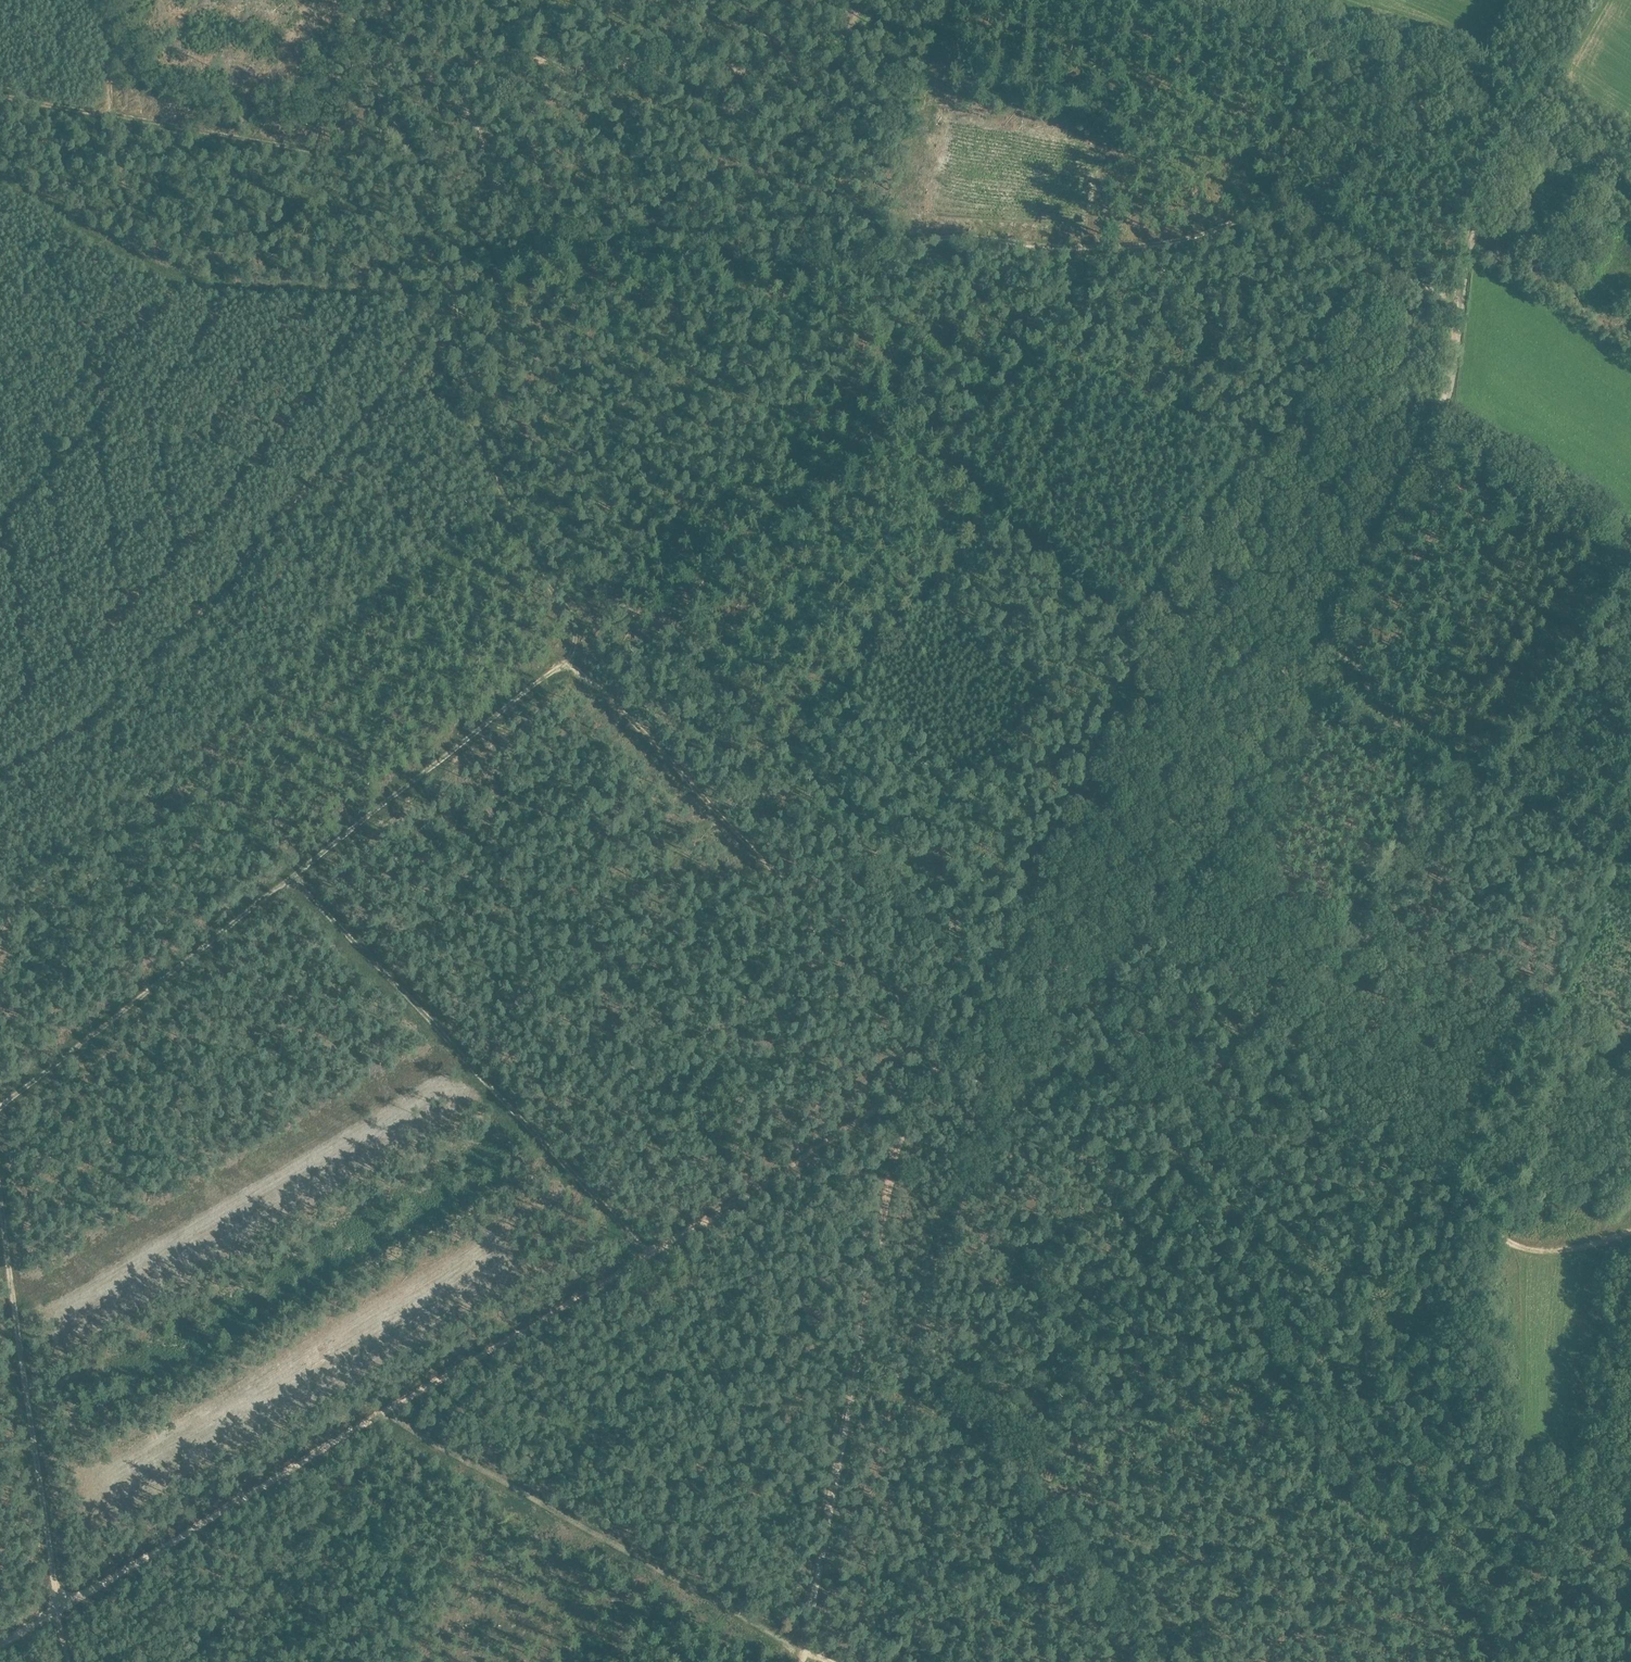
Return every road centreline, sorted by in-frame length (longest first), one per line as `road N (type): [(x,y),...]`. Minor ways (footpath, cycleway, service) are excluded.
road 1 (track): [(1522,121),(1463,253),(1443,395),(1332,631),(1243,696),(1211,731),(1119,895),(1052,985),(912,1084)]
road 2 (track): [(454,300),(474,273),(548,248),(867,272),(917,242),(1171,245),(1286,205),(1317,213),(1463,300)]
road 3 (track): [(56,1610),(649,1255),(912,1084)]
road 4 (track): [(947,1058),(565,660),(572,616),(518,526),(465,405),(454,300)]
road 5 (track): [(1332,631),(1360,692),(1380,713),(1442,748),(1445,766),(1363,904),(1353,949),(1291,1046),(1119,895)]
road 6 (track): [(0,1107),(565,660)]
road 7 (track): [(0,771),(66,735),(195,623),(454,300)]
road 8 (track): [(912,1084),(796,1661)]
road 9 (track): [(867,272),(876,324),(897,364),(893,409),(702,582),(682,645),(607,696)]
road 10 (track): [(370,0),(381,118),(376,152),(365,160),(0,94)]
road 11 (track): [(293,878),(649,1255)]
road 12 (track): [(386,1412),(815,1661)]
road 13 (track): [(0,1192),(56,1610)]
road 14 (track): [(859,1360),(1002,1475),(1058,1570),(1138,1661)]
road 15 (track): [(474,273),(431,214),(400,133),(381,118)]
road 16 (unclassified): [(1597,0),(1522,121)]

